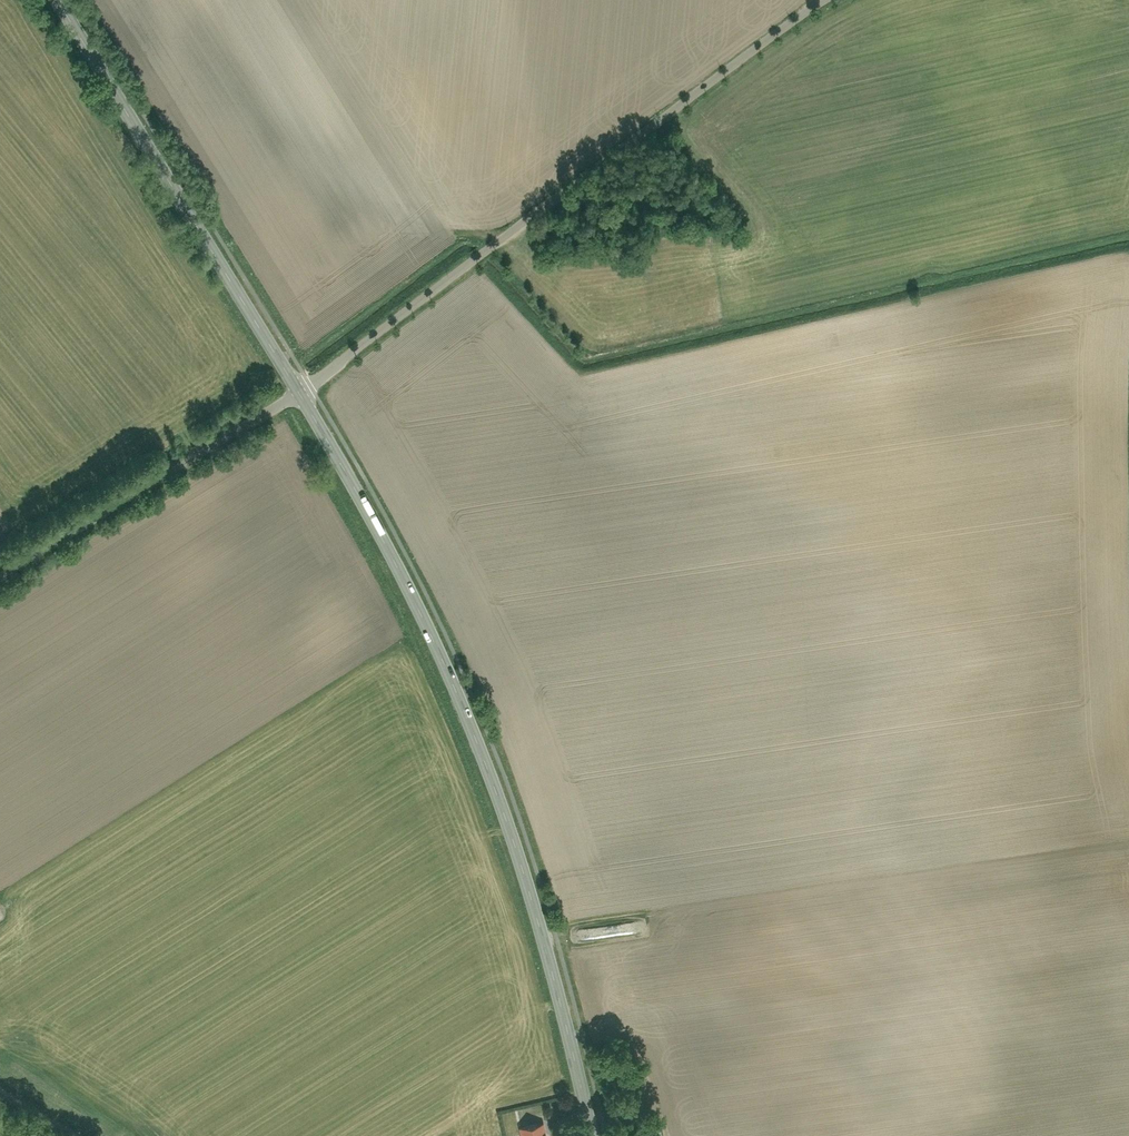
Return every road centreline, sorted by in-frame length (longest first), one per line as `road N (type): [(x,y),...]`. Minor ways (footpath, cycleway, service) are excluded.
road 1 (tertiary): [(592,1135),(535,900),(466,707),(299,394)]
road 2 (residential): [(834,0),(681,101),(299,394)]
road 3 (tertiary): [(299,394),(54,0)]
road 4 (residential): [(299,394),(0,580)]

